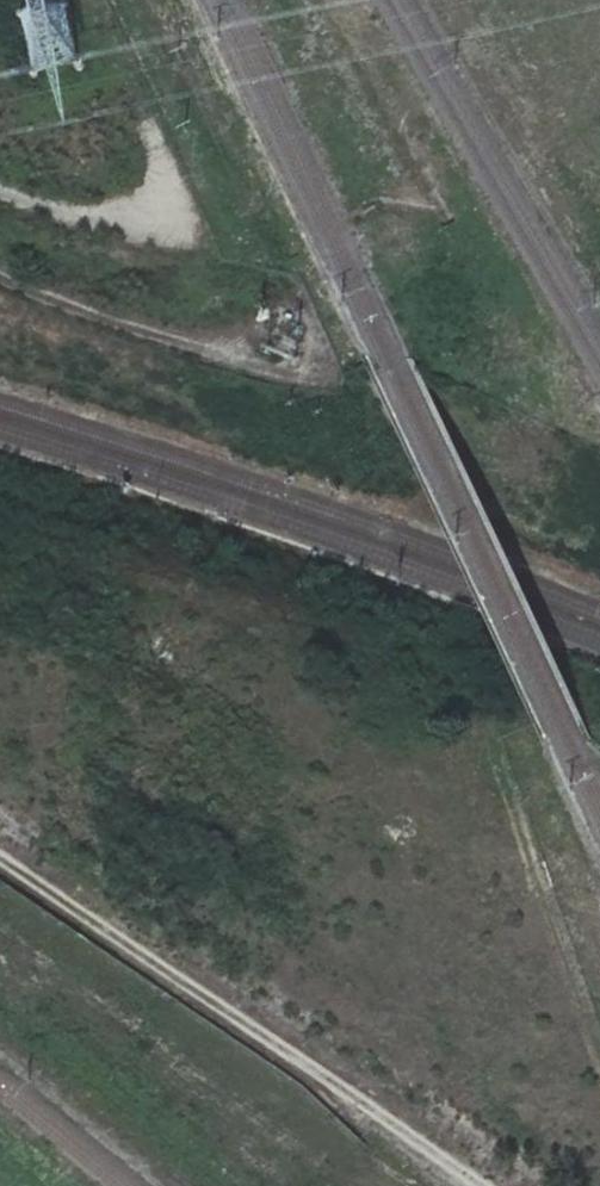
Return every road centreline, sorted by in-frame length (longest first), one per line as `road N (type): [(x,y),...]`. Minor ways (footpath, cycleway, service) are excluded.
road 1 (track): [(0,855),(485,1185)]

